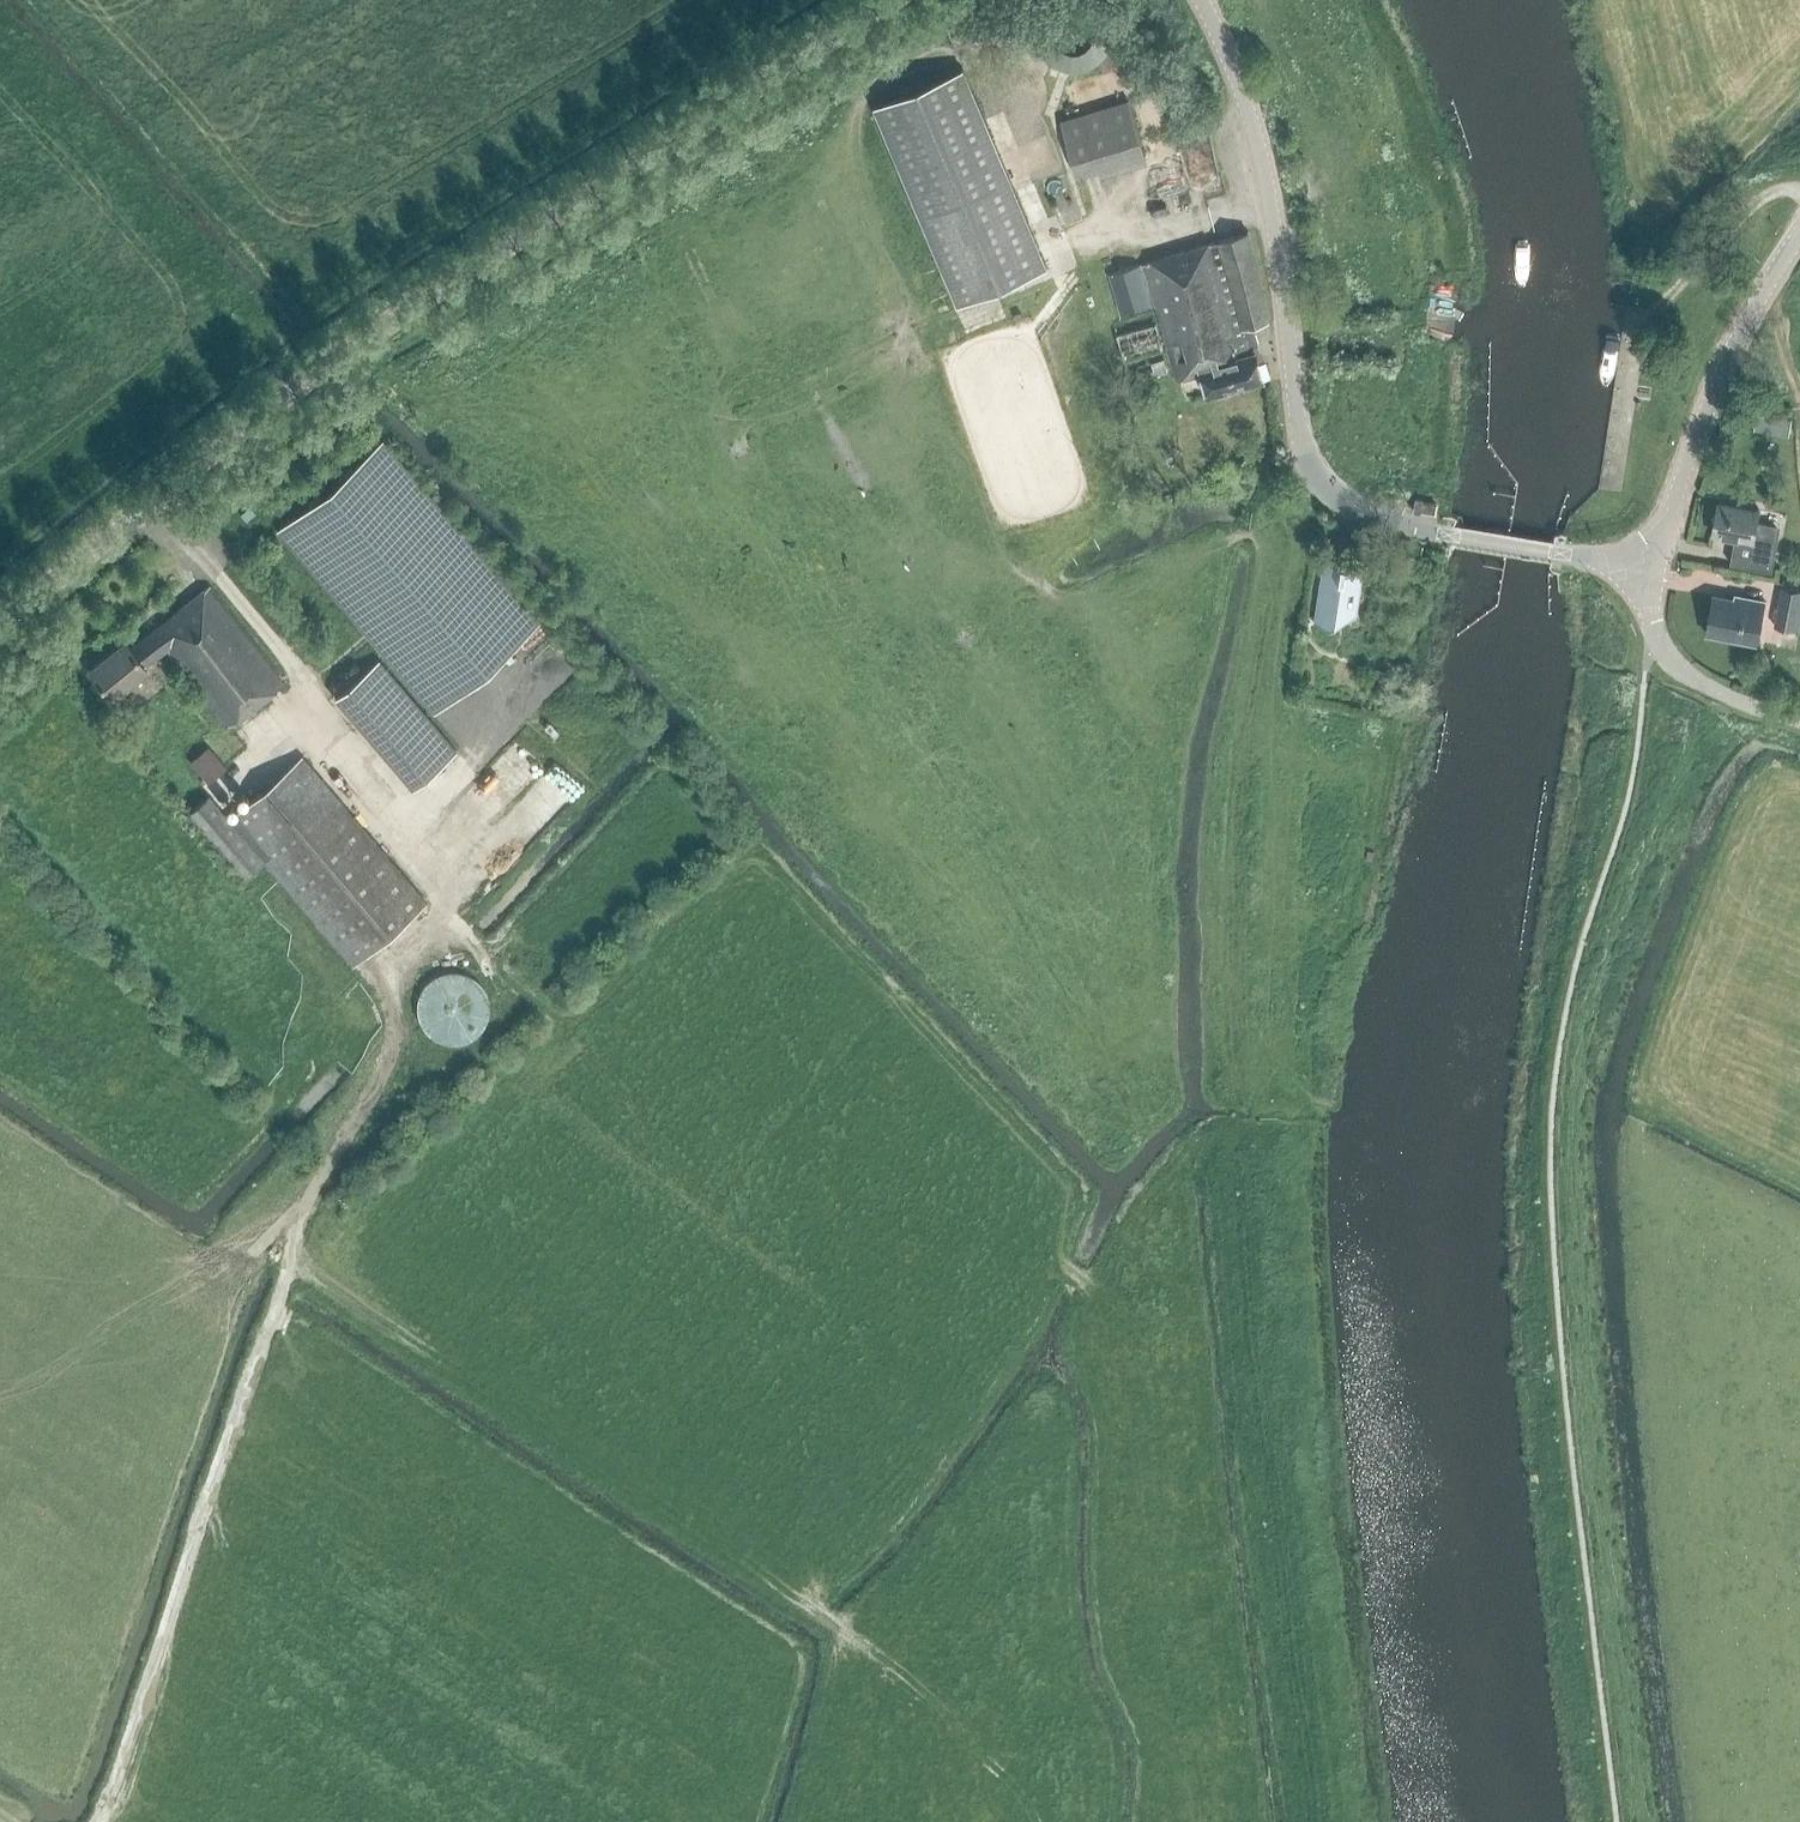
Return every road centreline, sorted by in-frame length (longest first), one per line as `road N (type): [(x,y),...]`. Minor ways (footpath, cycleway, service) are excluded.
road 1 (tertiary): [(0,618),(302,381),(888,0)]
road 2 (tertiary): [(1561,554),(1382,521),(1347,505),(1318,478),(1298,433),(1271,217),(1251,125),(1200,0)]
road 3 (tertiary): [(1640,573),(1723,375),(1799,236)]
road 4 (unclassified): [(1799,719),(1728,697),(1670,661),(1649,621),(1640,573)]

